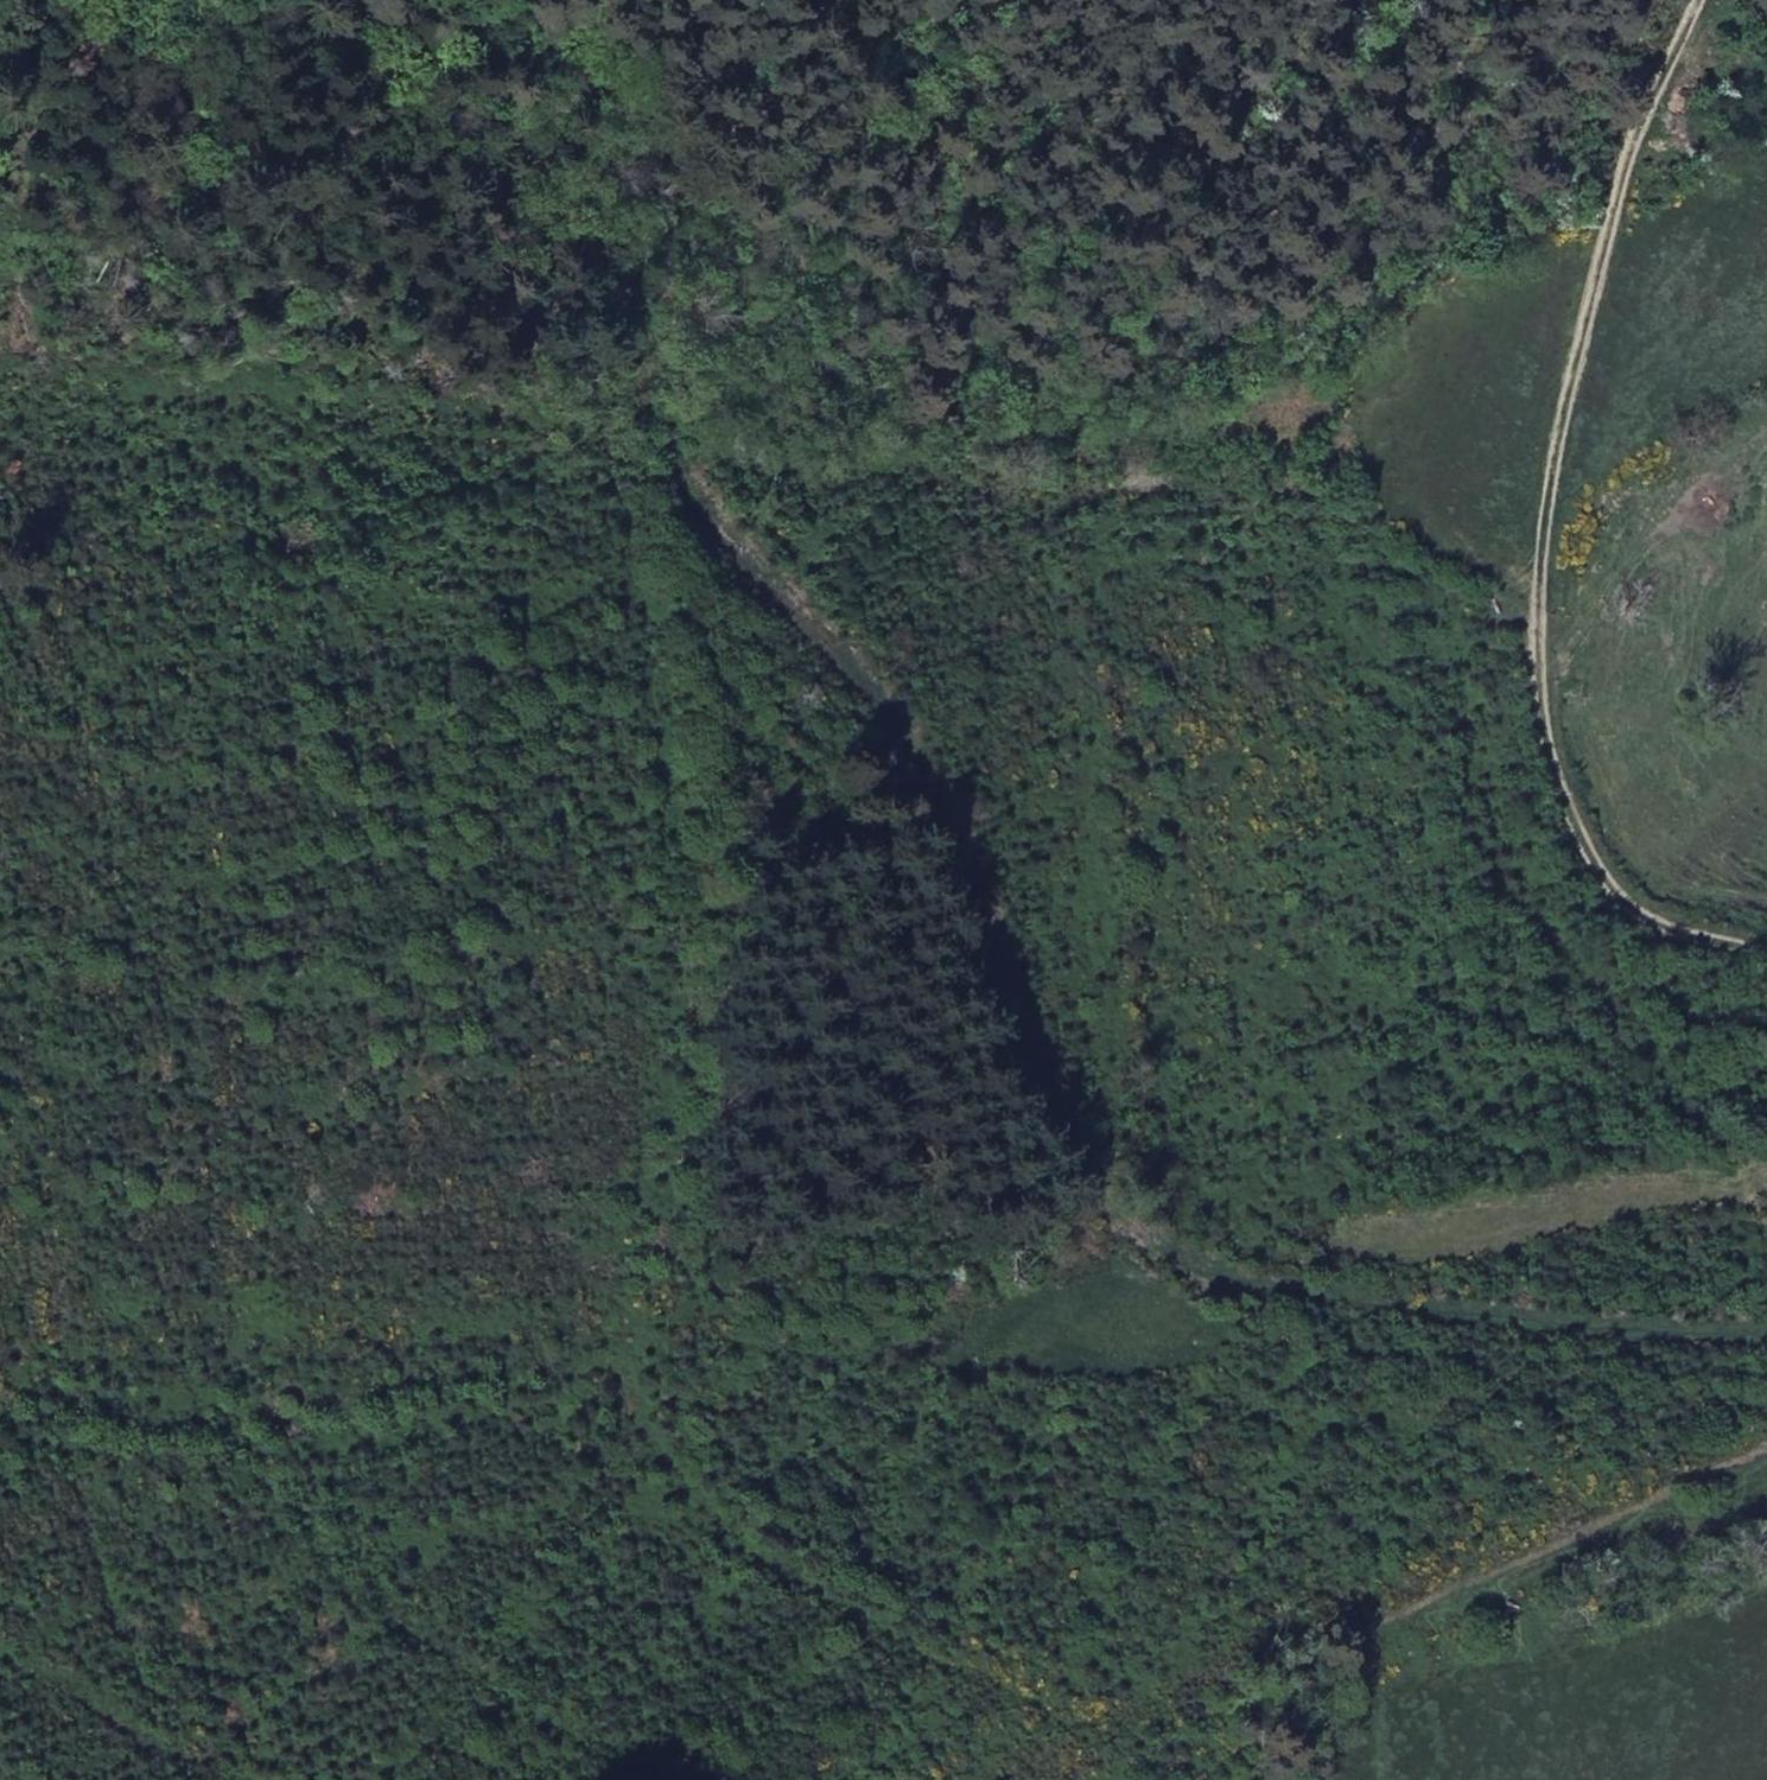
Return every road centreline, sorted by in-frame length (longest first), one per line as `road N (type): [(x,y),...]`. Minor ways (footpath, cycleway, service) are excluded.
road 1 (track): [(1766,953),(1674,932),(1615,898),(1567,811),(1538,700),(1540,580),(1562,424),(1641,126),(1700,0)]

